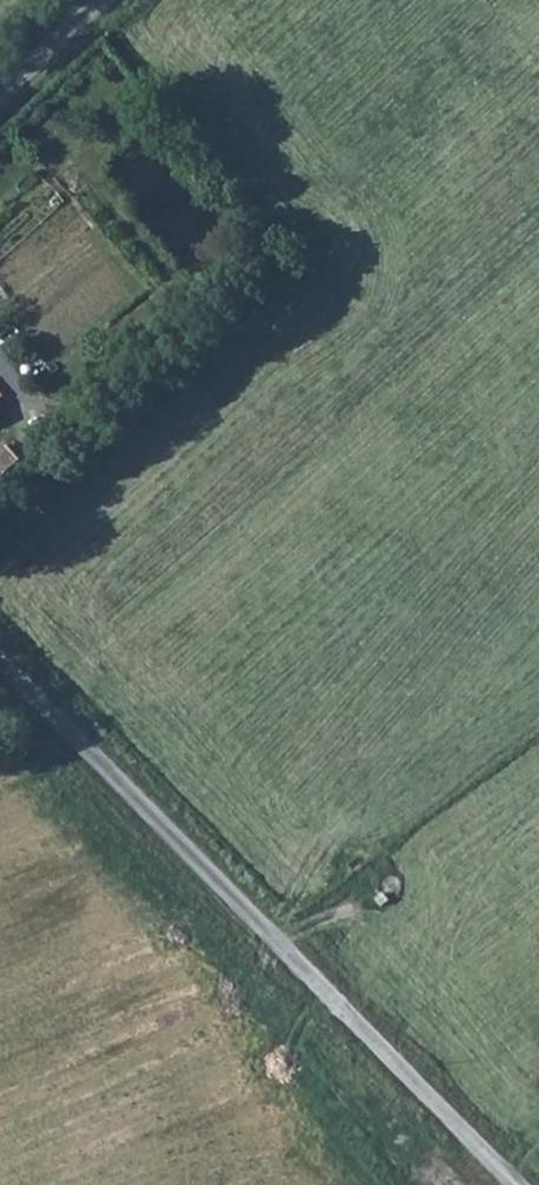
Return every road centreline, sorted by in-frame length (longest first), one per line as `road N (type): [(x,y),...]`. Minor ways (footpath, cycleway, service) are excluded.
road 1 (unclassified): [(0,669),(515,1184)]
road 2 (unclassified): [(0,104),(107,0)]

